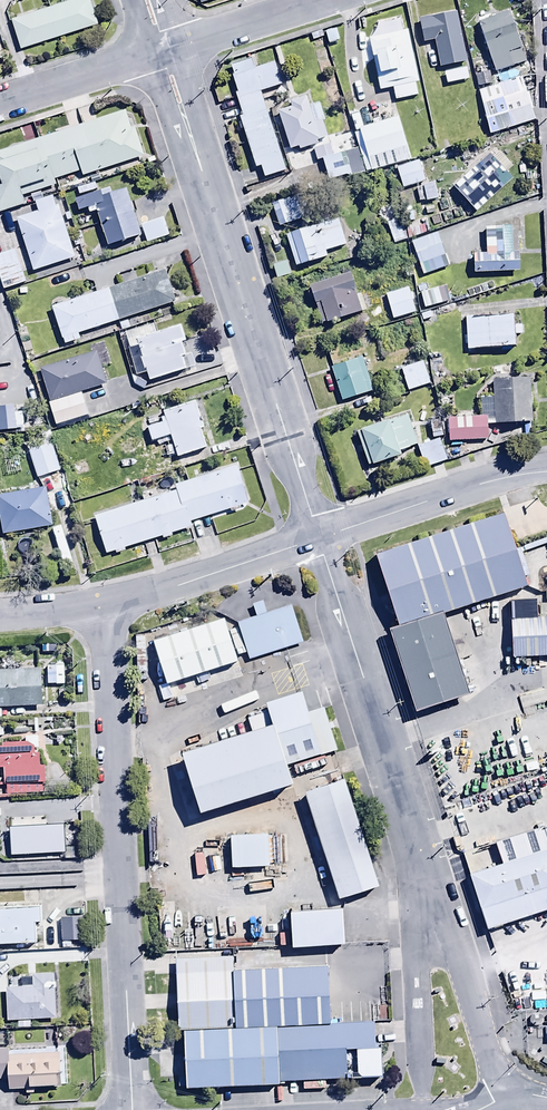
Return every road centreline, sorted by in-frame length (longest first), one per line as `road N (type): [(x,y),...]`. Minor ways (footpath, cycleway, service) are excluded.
road 1 (residential): [(503,1099),(316,537)]
road 2 (residential): [(316,537),(164,51)]
road 3 (residential): [(104,605),(130,1109)]
road 4 (residential): [(316,537),(480,483),(546,472)]
road 5 (residential): [(104,605),(316,537)]
road 6 (residential): [(164,51),(330,0)]
road 7 (residential): [(0,104),(164,51)]

